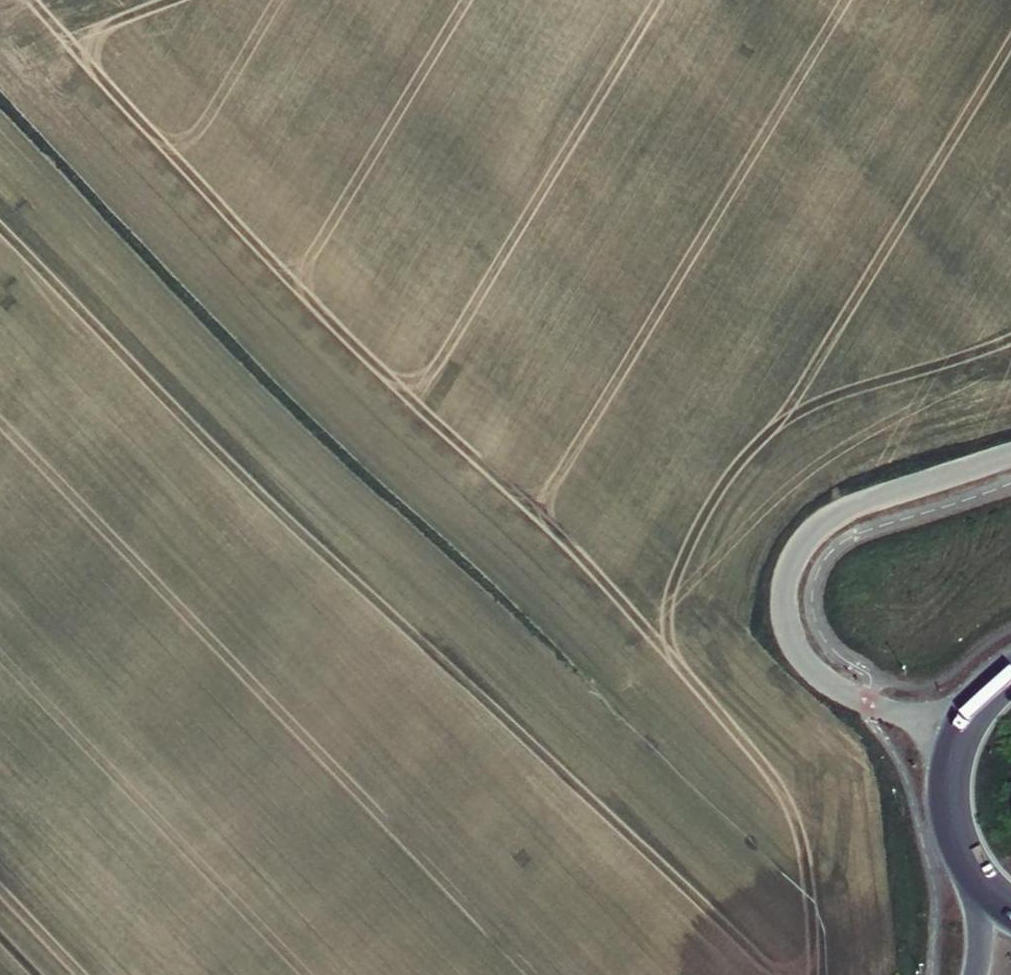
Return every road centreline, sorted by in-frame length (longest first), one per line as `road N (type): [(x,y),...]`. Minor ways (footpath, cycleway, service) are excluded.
road 1 (trunk): [(1010,675),(972,714),(955,751),(949,791),(961,851)]
road 2 (primary): [(961,851),(980,921),(978,974)]

